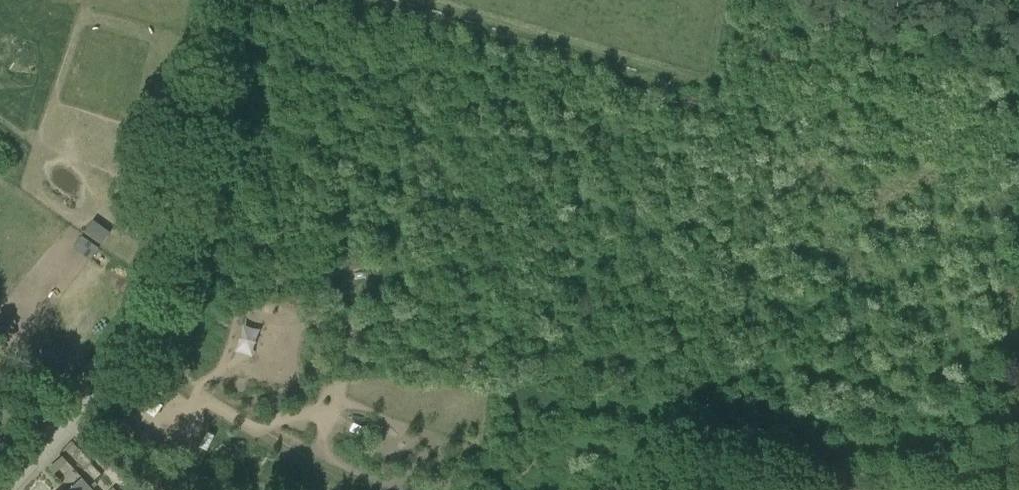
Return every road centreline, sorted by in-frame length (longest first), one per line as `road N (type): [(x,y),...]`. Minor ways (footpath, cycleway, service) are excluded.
road 1 (unclassified): [(119,364),(154,284),(208,0)]
road 2 (track): [(119,364),(214,403),(344,482)]
road 3 (residential): [(10,489),(119,364)]

